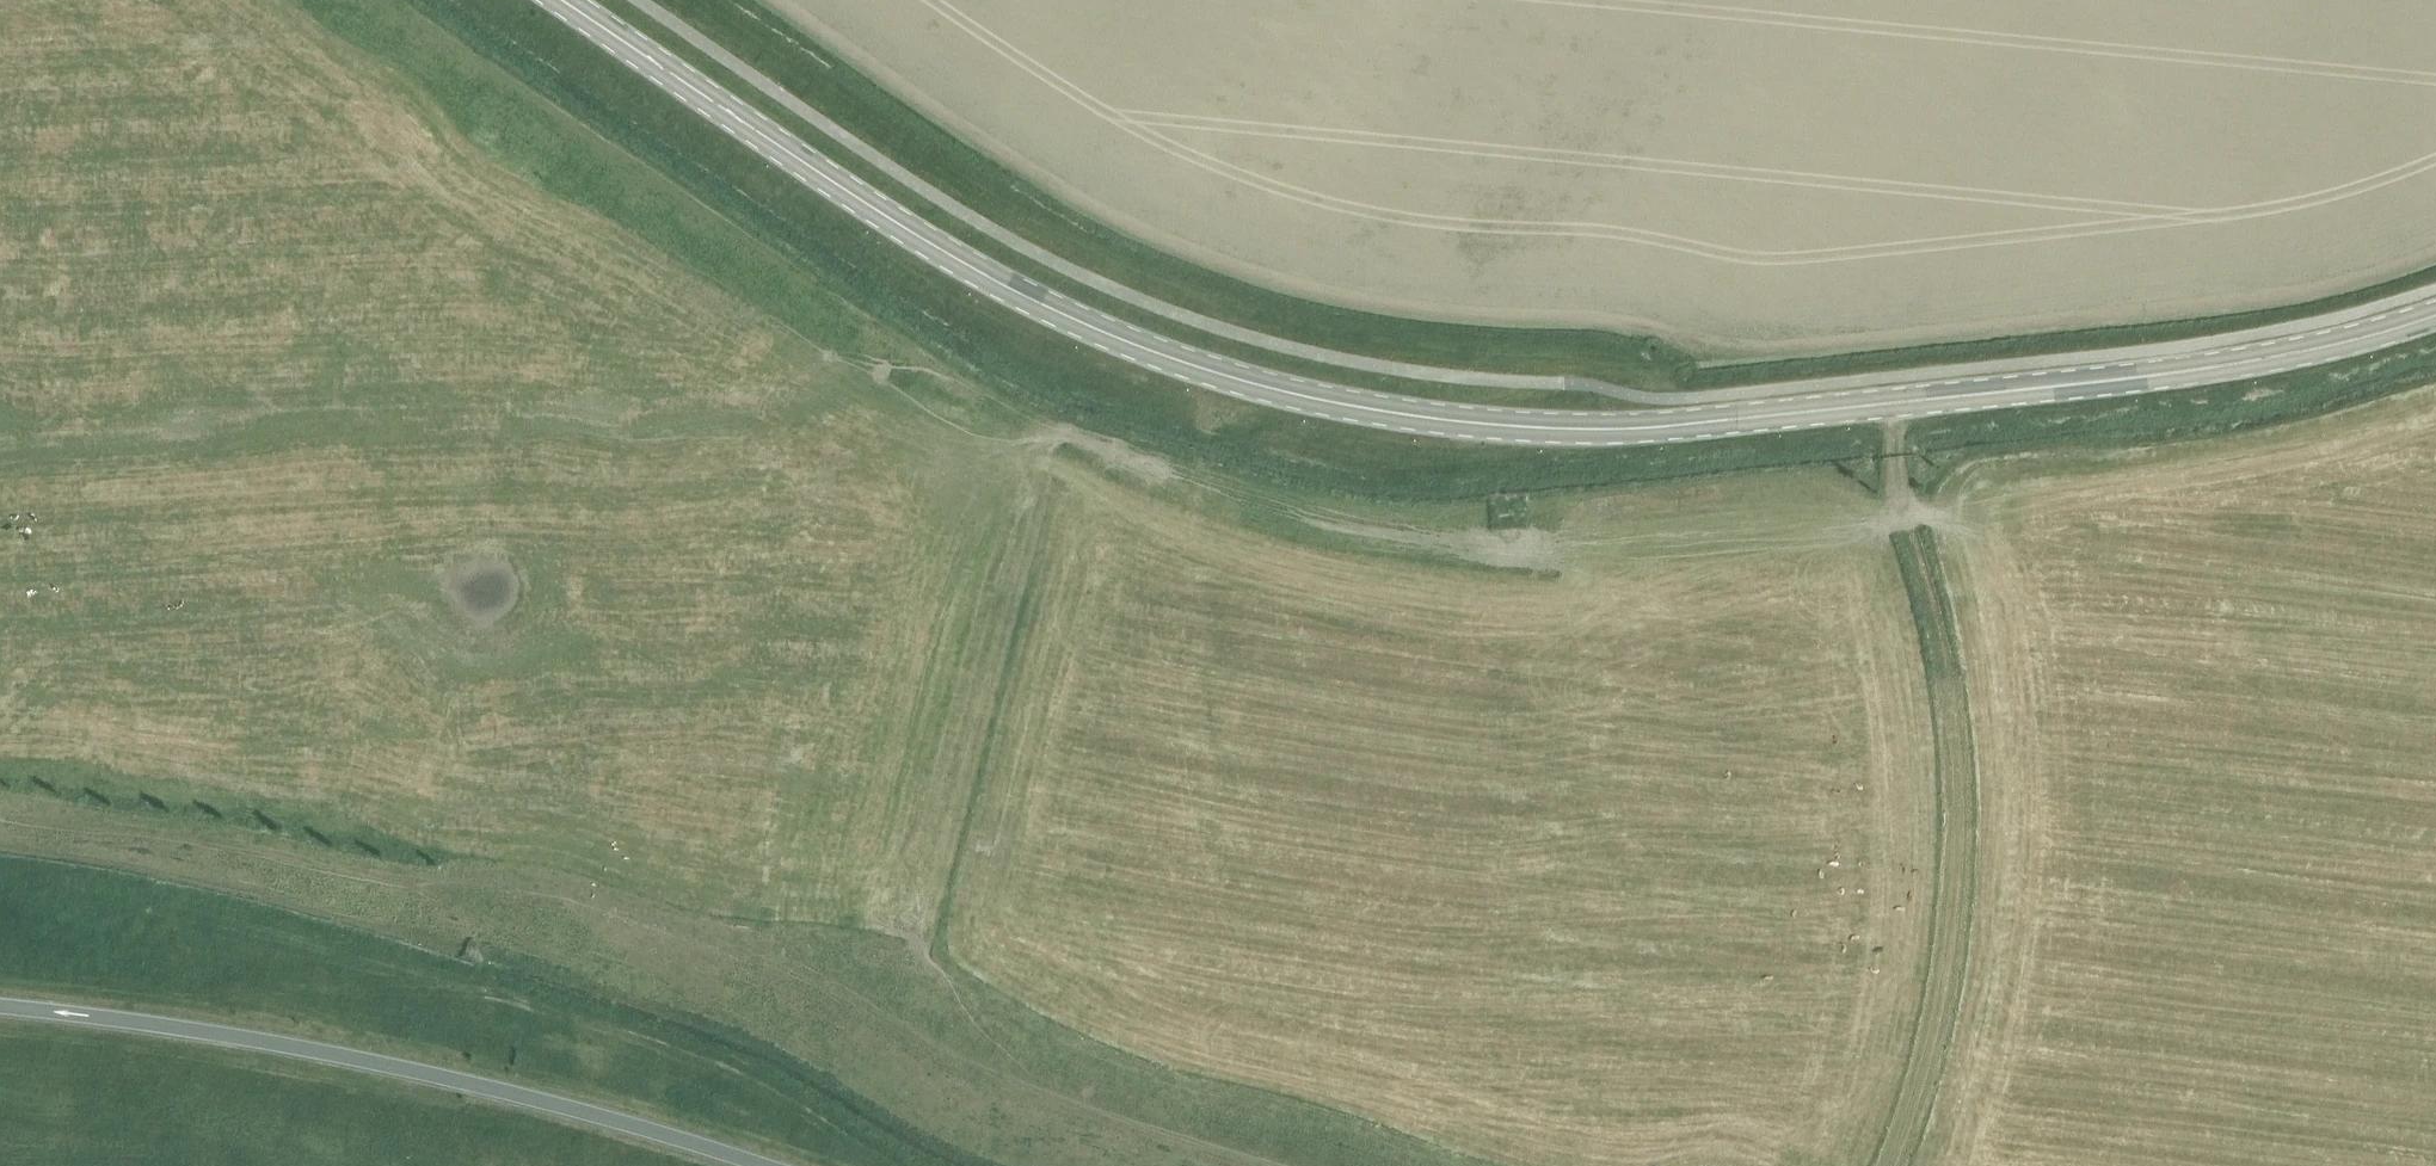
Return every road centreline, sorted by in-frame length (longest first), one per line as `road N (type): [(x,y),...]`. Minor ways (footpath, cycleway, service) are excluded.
road 1 (secondary): [(561,0),(833,182),(1025,296),(1114,337),(1262,387),(1383,411),(1509,426),(1644,427),(2007,394),(2298,352),(2435,314)]
road 2 (trunk): [(764,1165),(361,1056),(0,1001)]

